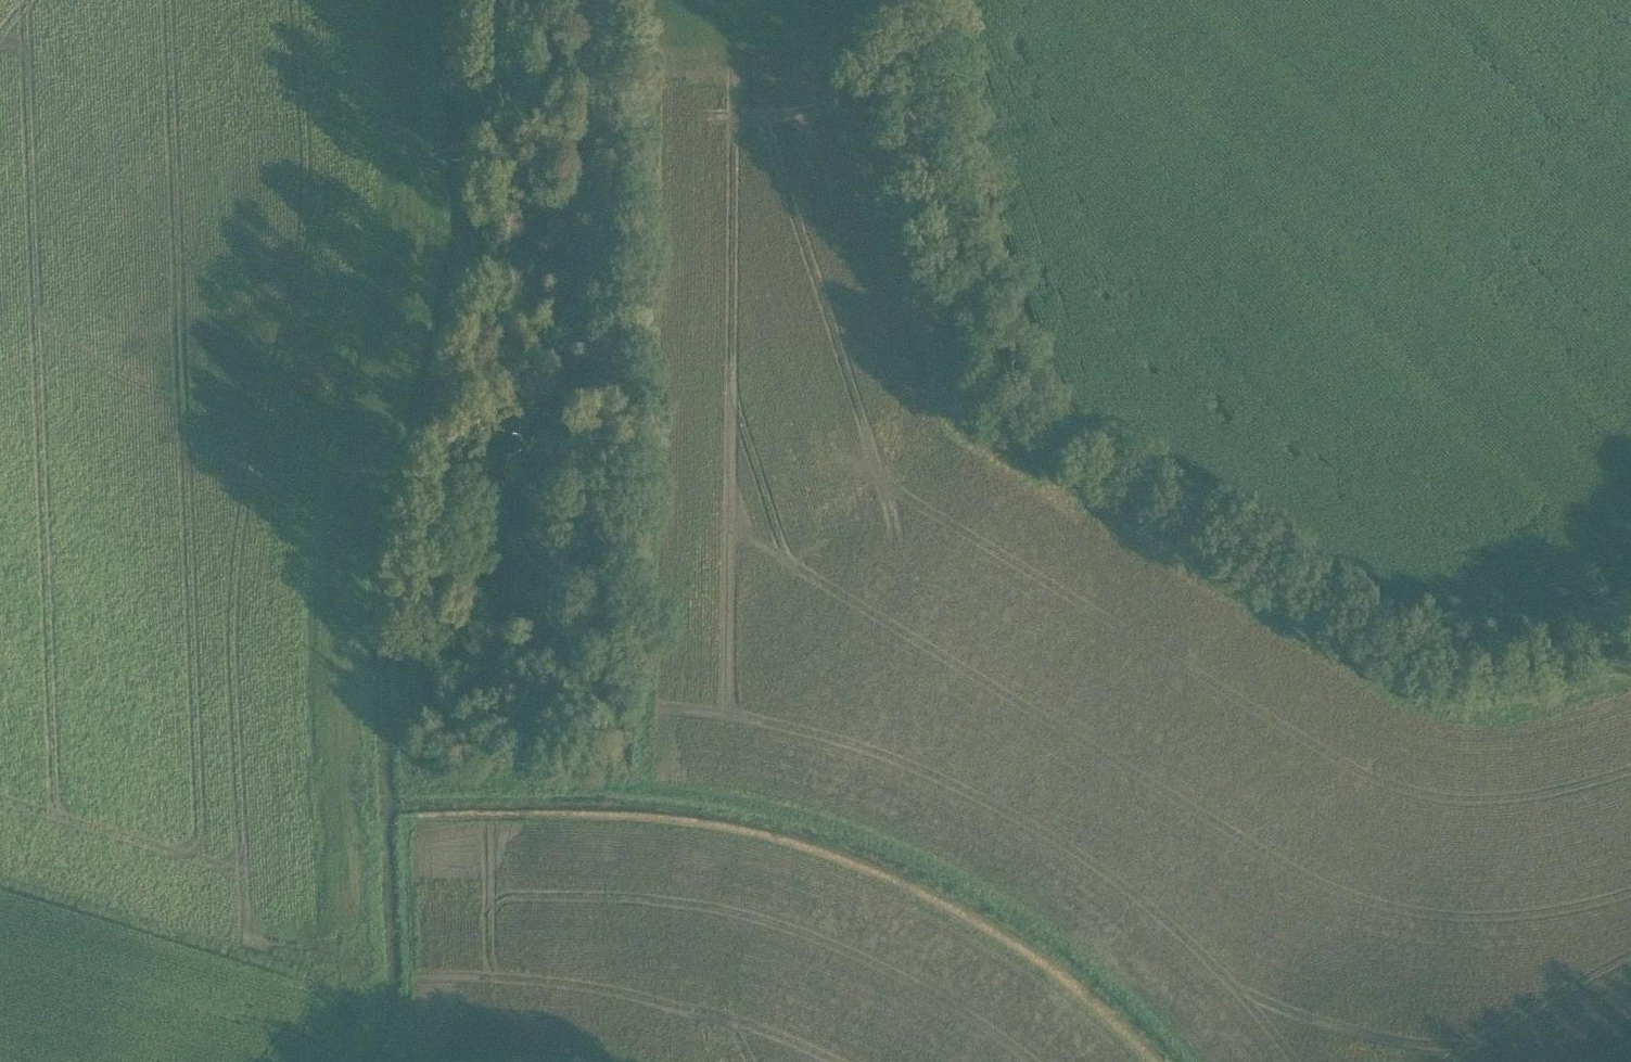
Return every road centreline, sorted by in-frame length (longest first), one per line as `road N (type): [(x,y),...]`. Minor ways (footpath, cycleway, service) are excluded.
road 1 (track): [(907,0),(889,56),(997,371),(1452,658),(1505,664),(1572,651),(1630,620)]
road 2 (track): [(609,0),(607,121)]

